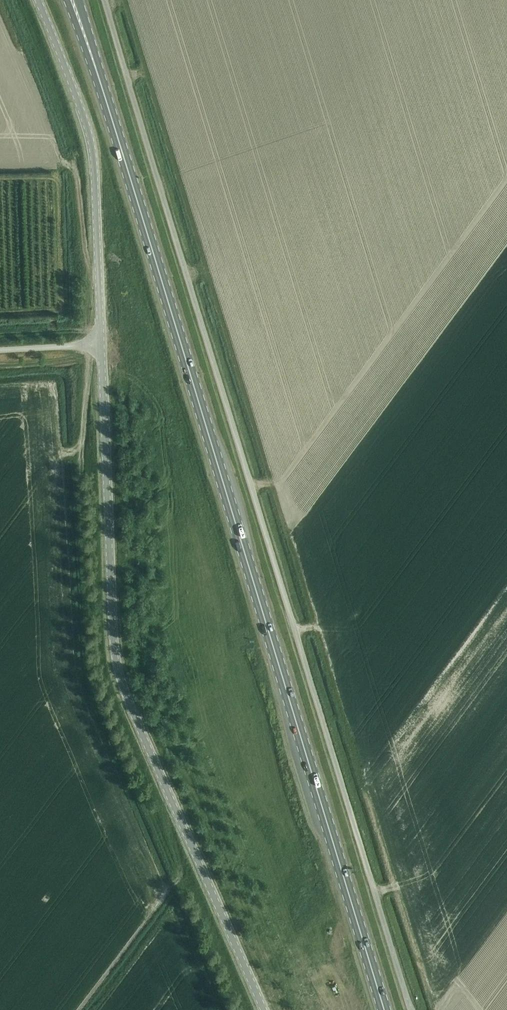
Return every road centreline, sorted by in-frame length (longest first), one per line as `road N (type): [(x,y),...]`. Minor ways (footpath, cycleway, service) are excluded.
road 1 (unclassified): [(411,1009),(107,0)]
road 2 (primary): [(105,100),(384,1009)]
road 3 (unclassified): [(263,1009),(119,678),(101,343)]
road 4 (unclassified): [(101,343),(90,138),(38,0)]

